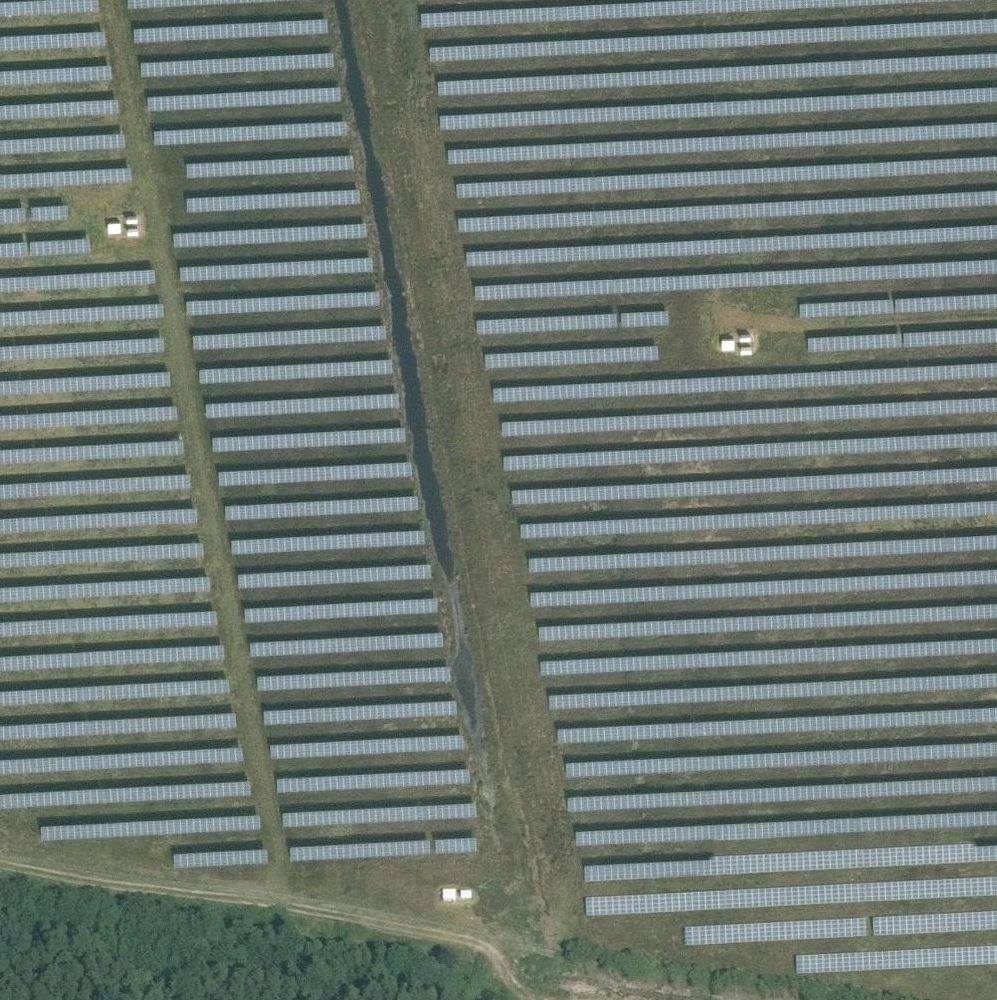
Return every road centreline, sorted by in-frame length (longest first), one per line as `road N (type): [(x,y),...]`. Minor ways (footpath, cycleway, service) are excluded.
road 1 (track): [(364,0),(522,839)]

